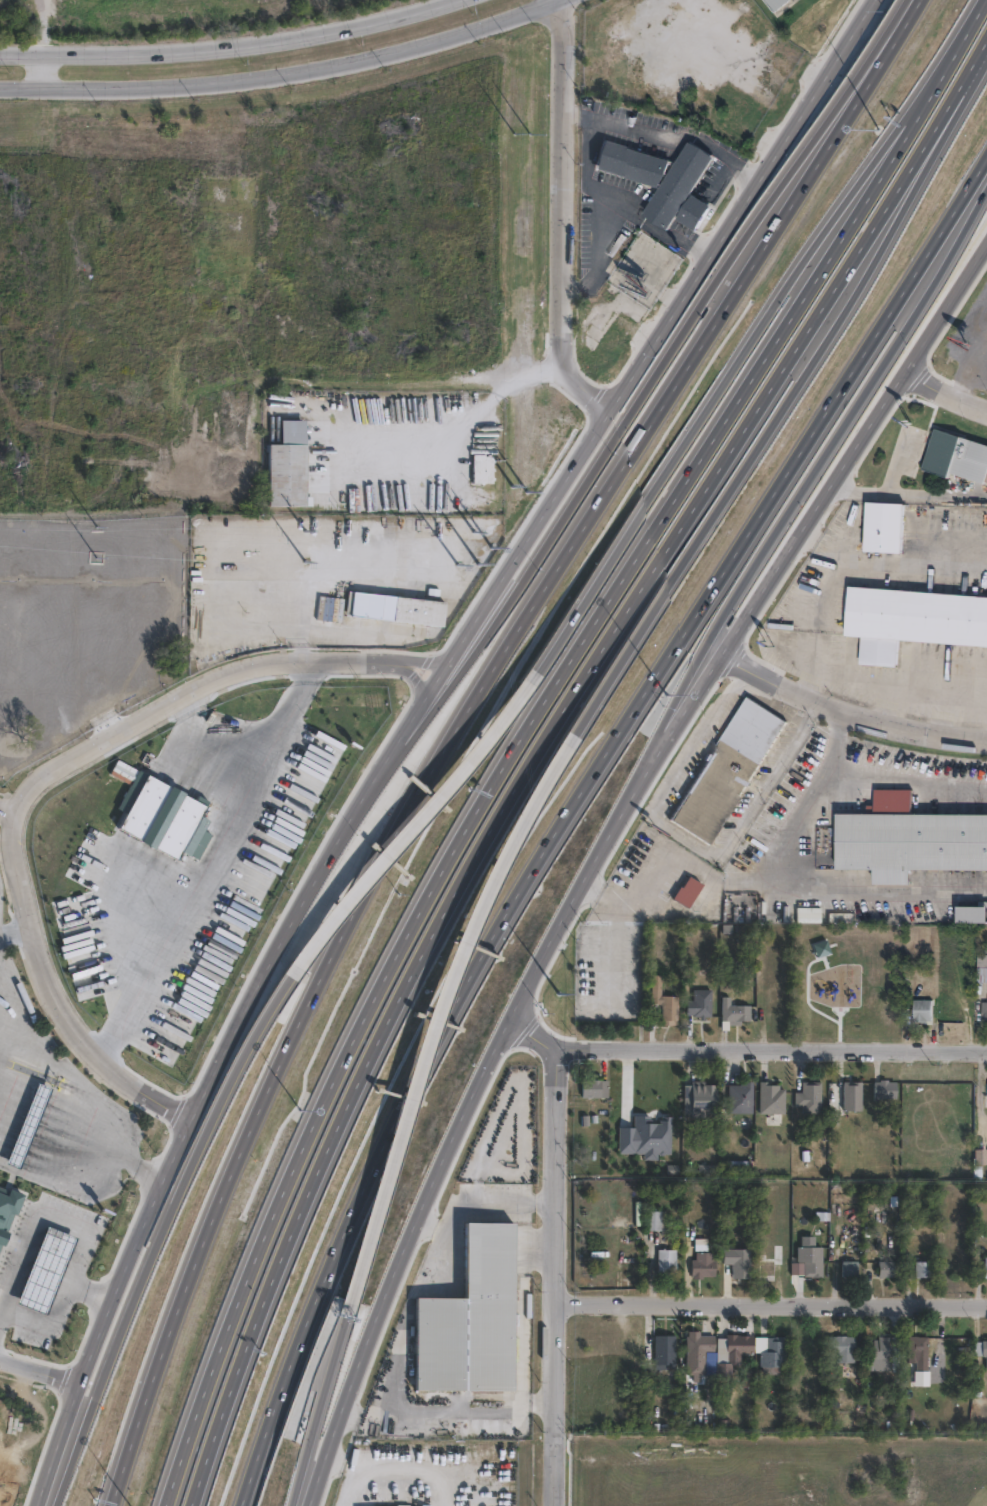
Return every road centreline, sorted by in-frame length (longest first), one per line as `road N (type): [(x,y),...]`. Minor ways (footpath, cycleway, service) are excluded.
road 1 (motorway): [(932,92),(553,686),(447,867),(301,1148),(165,1505)]
road 2 (motorway): [(192,1505),(232,1385),(347,1107),(485,847),(571,697),(946,120)]
road 3 (motorway): [(245,1505),(339,1253),(528,878),(735,535),(986,160)]
road 4 (secondary): [(870,0),(621,410),(407,711),(313,873),(188,1118)]
road 5 (secondary): [(312,1505),(363,1344),(498,1032),(621,803),(736,627)]
road 6 (motorway): [(915,0),(736,329),(480,709)]
road 7 (motorway): [(915,0),(631,433),(532,565),(465,629)]
road 8 (motorway): [(568,745),(844,312),(946,120)]
road 9 (motorway): [(932,92),(788,282),(530,683)]
road 10 (motorway): [(664,736),(986,189)]
road 11 (motorway): [(345,1315),(467,943),(568,745)]
road 12 (motorway): [(297,967),(207,1125),(47,1505)]
road 13 (motorway): [(347,932),(253,1129),(130,1438)]
road 14 (secondary): [(0,84),(261,74),(460,30),(536,0)]
road 15 (secondary): [(736,627),(986,235)]
road 16 (secondary): [(455,0),(260,43),(143,55),(0,56)]
road 17 (residential): [(557,1505),(556,1054)]
road 18 (residential): [(0,804),(20,806),(42,778),(80,754),(240,670),(285,658),(400,661)]
road 19 (residential): [(621,410),(568,354),(564,0)]
road 20 (residential): [(556,1054),(986,1053)]
road 21 (residential): [(561,1304),(986,1305)]
road 22 (secondary): [(188,1118),(74,1382),(38,1505)]
road 23 (residential): [(188,1118),(106,1066),(61,1011),(28,907),(20,806)]
road 24 (motorway): [(530,683),(297,967)]
road 25 (motorway): [(480,709),(347,932)]
road 26 (motorway): [(295,1505),(345,1315)]
road 27 (residential): [(843,710),(986,738)]
road 28 (residential): [(720,650),(763,678),(843,710)]

